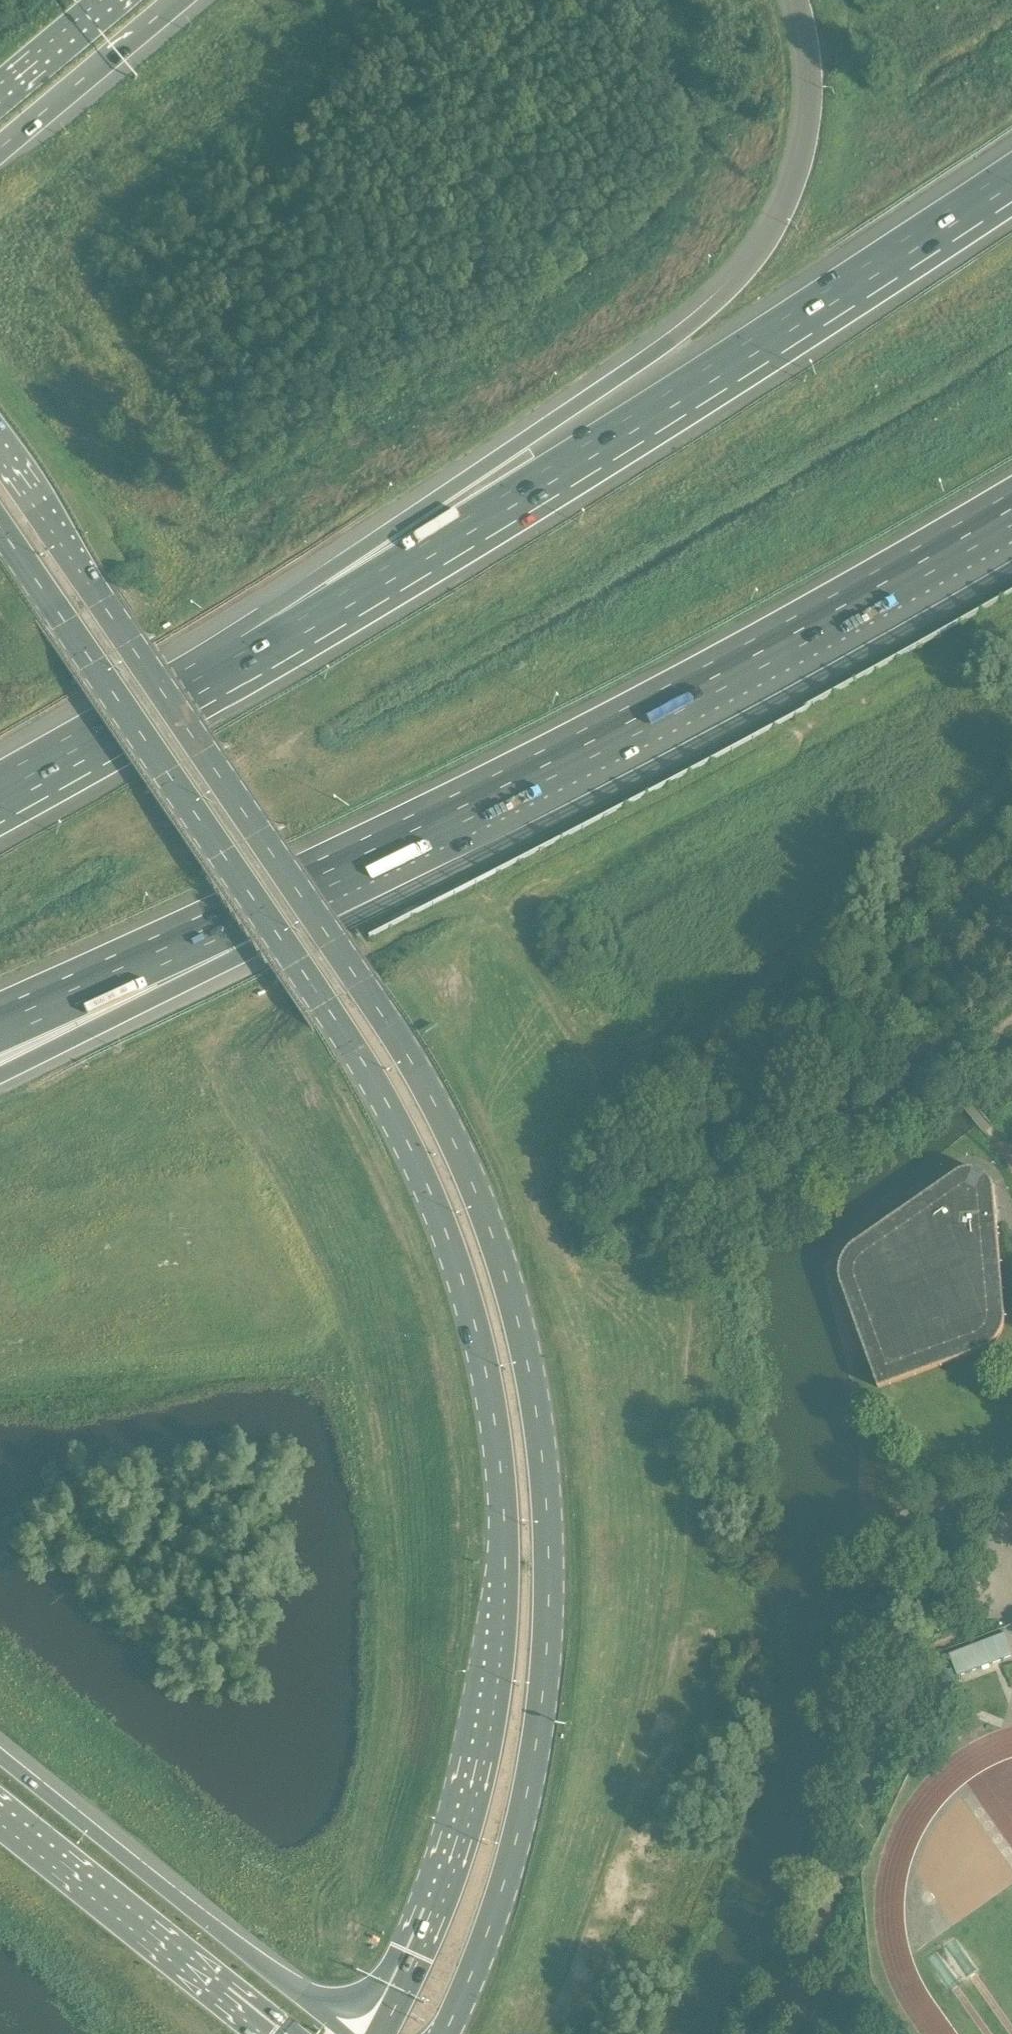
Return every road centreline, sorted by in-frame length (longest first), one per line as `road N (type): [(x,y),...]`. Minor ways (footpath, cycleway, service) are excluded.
road 1 (primary): [(444,2033),(507,1871),(540,1704),(546,1513),(514,1309),(470,1182),(413,1067),(0,460)]
road 2 (primary): [(0,529),(364,1066),(439,1218),(478,1339),(503,1515),(494,1704),(447,1888),(380,2033)]
road 3 (motorway): [(799,0),(811,56),(809,132),(786,208),(746,273),(691,325),(522,441),(245,668)]
road 4 (motorway): [(1011,185),(672,407),(245,668)]
road 5 (motorway): [(251,908),(619,727),(1011,509)]
road 6 (motorway): [(346,2033),(0,1757)]
road 7 (motorway): [(0,1814),(273,2033)]
road 8 (motorway): [(0,1068),(251,908)]
road 9 (motorway): [(245,668),(0,807)]
road 10 (motorway): [(0,1022),(251,908)]
road 11 (motorway): [(0,148),(177,0)]
road 12 (motorway): [(101,0),(0,84)]

